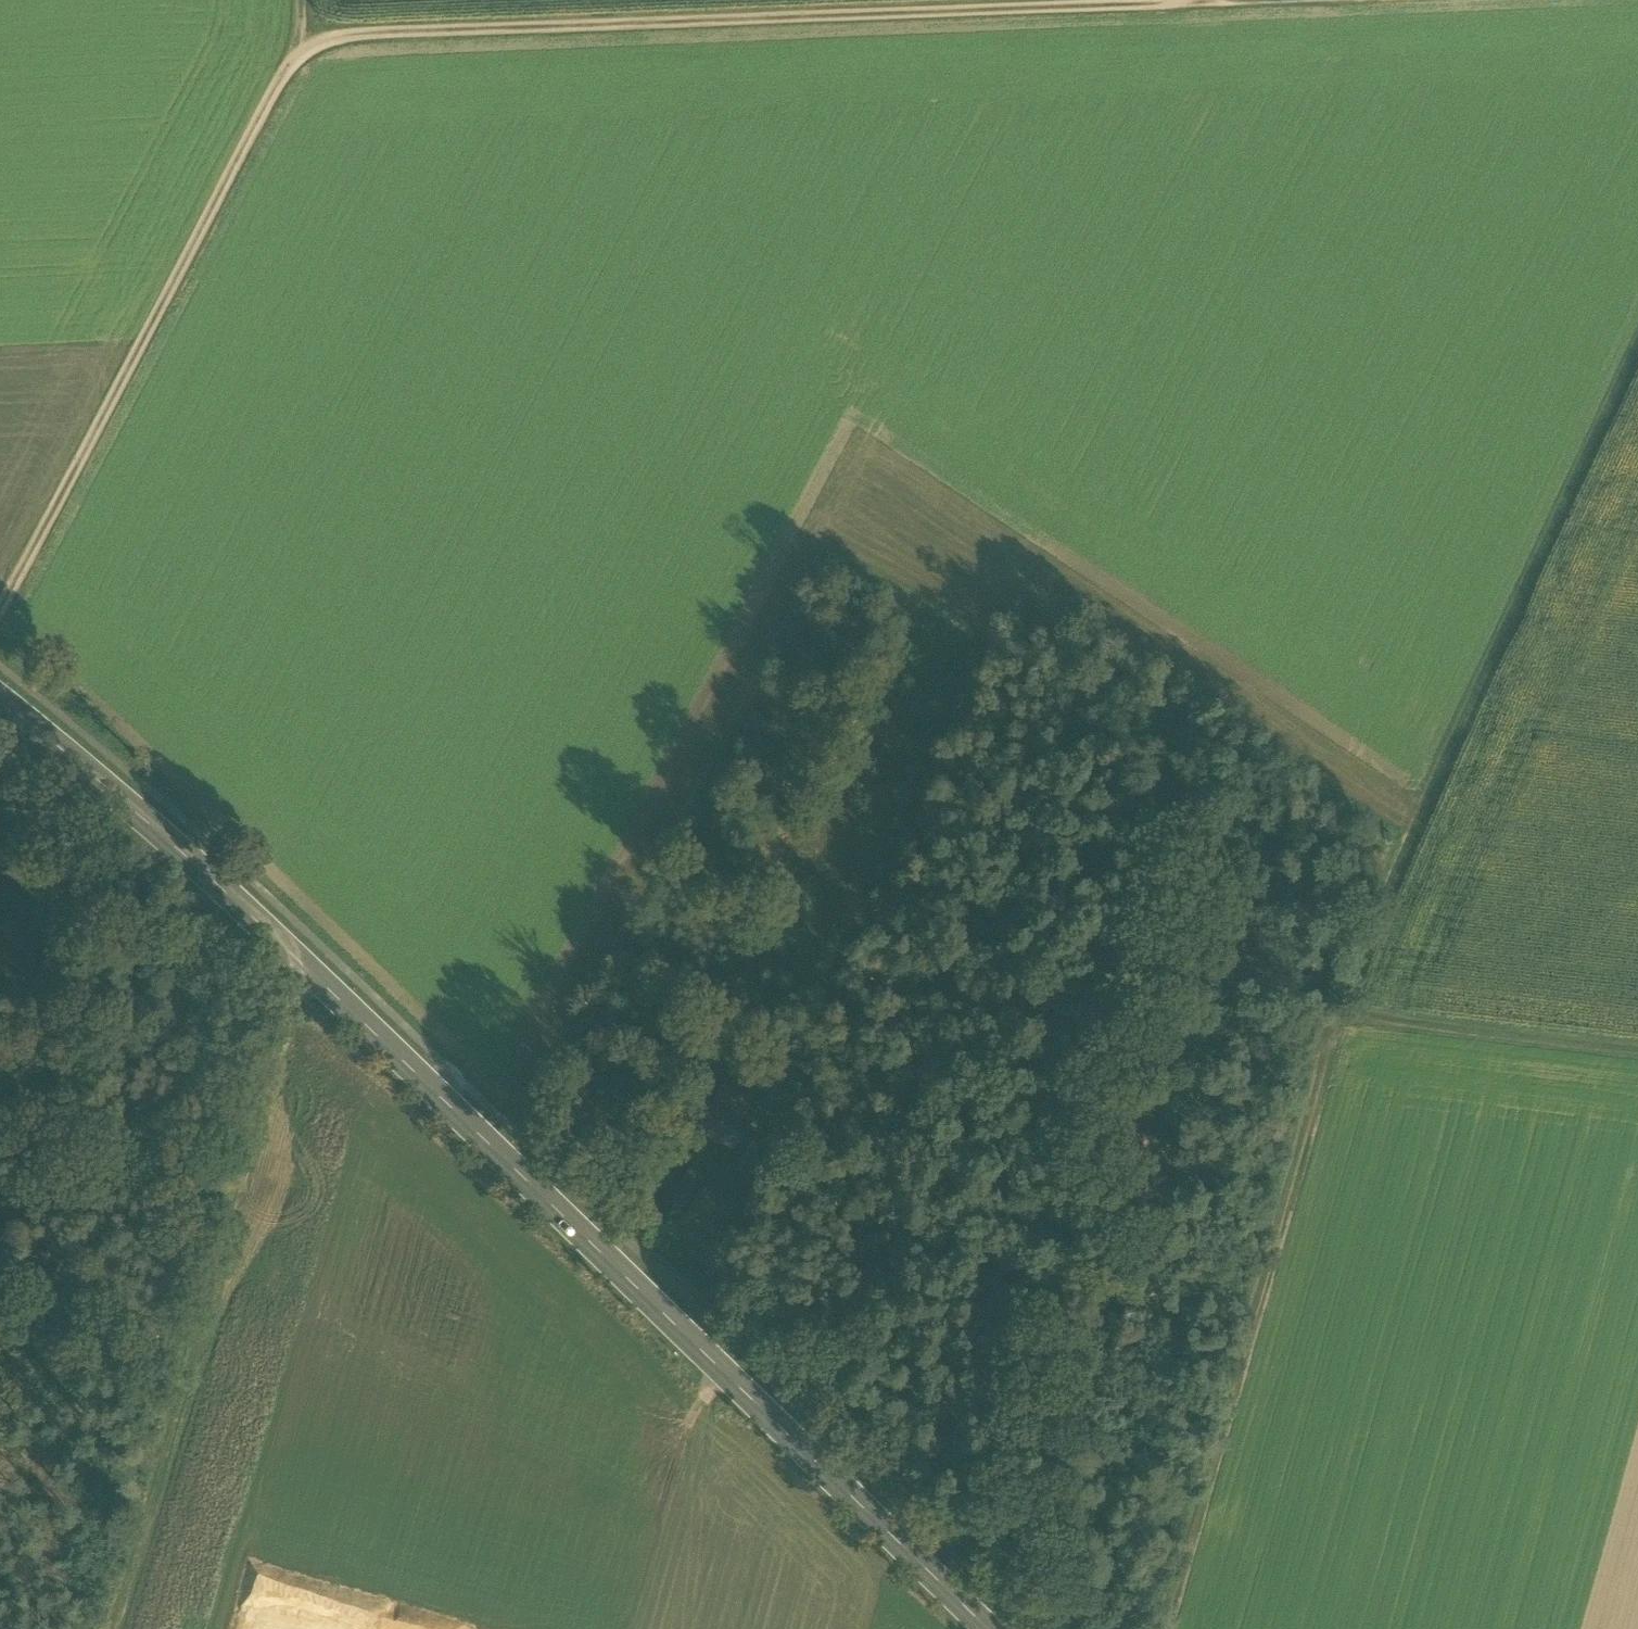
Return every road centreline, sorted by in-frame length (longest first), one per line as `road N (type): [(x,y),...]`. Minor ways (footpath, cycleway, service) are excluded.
road 1 (track): [(1637,348),(1331,1014),(1157,1628)]
road 2 (tertiary): [(988,1628),(305,966),(0,701)]
road 3 (track): [(305,39),(1206,2)]
road 4 (track): [(305,966),(108,1628)]
road 5 (track): [(304,0),(305,39),(0,609)]
road 6 (track): [(1331,1014),(1637,1049)]
road 7 (track): [(170,1404),(0,1320)]

